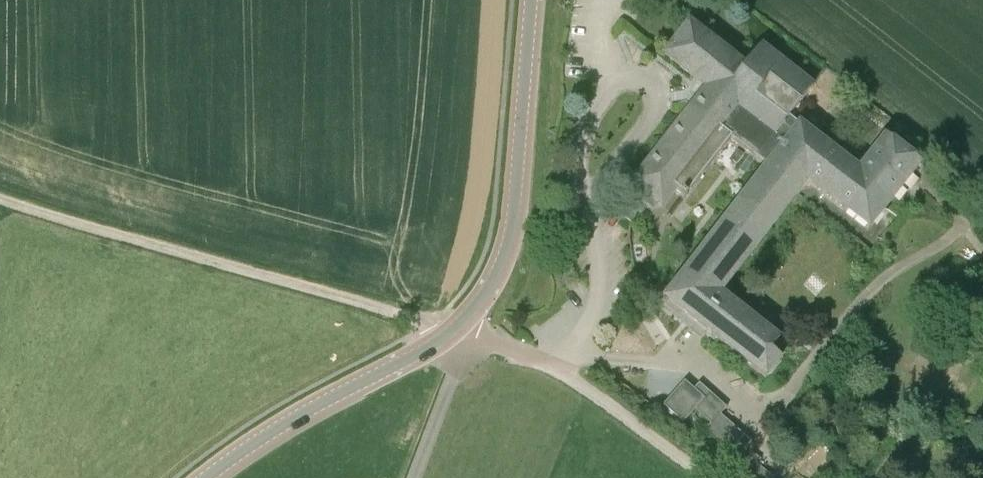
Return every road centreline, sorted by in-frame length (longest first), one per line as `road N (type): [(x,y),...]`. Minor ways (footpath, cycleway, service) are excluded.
road 1 (tertiary): [(205,477),(279,427),(442,339),(488,288),(513,215),(531,0)]
road 2 (track): [(0,199),(430,322)]
road 3 (track): [(430,322),(575,379),(708,477)]
road 4 (track): [(476,337),(416,477)]

